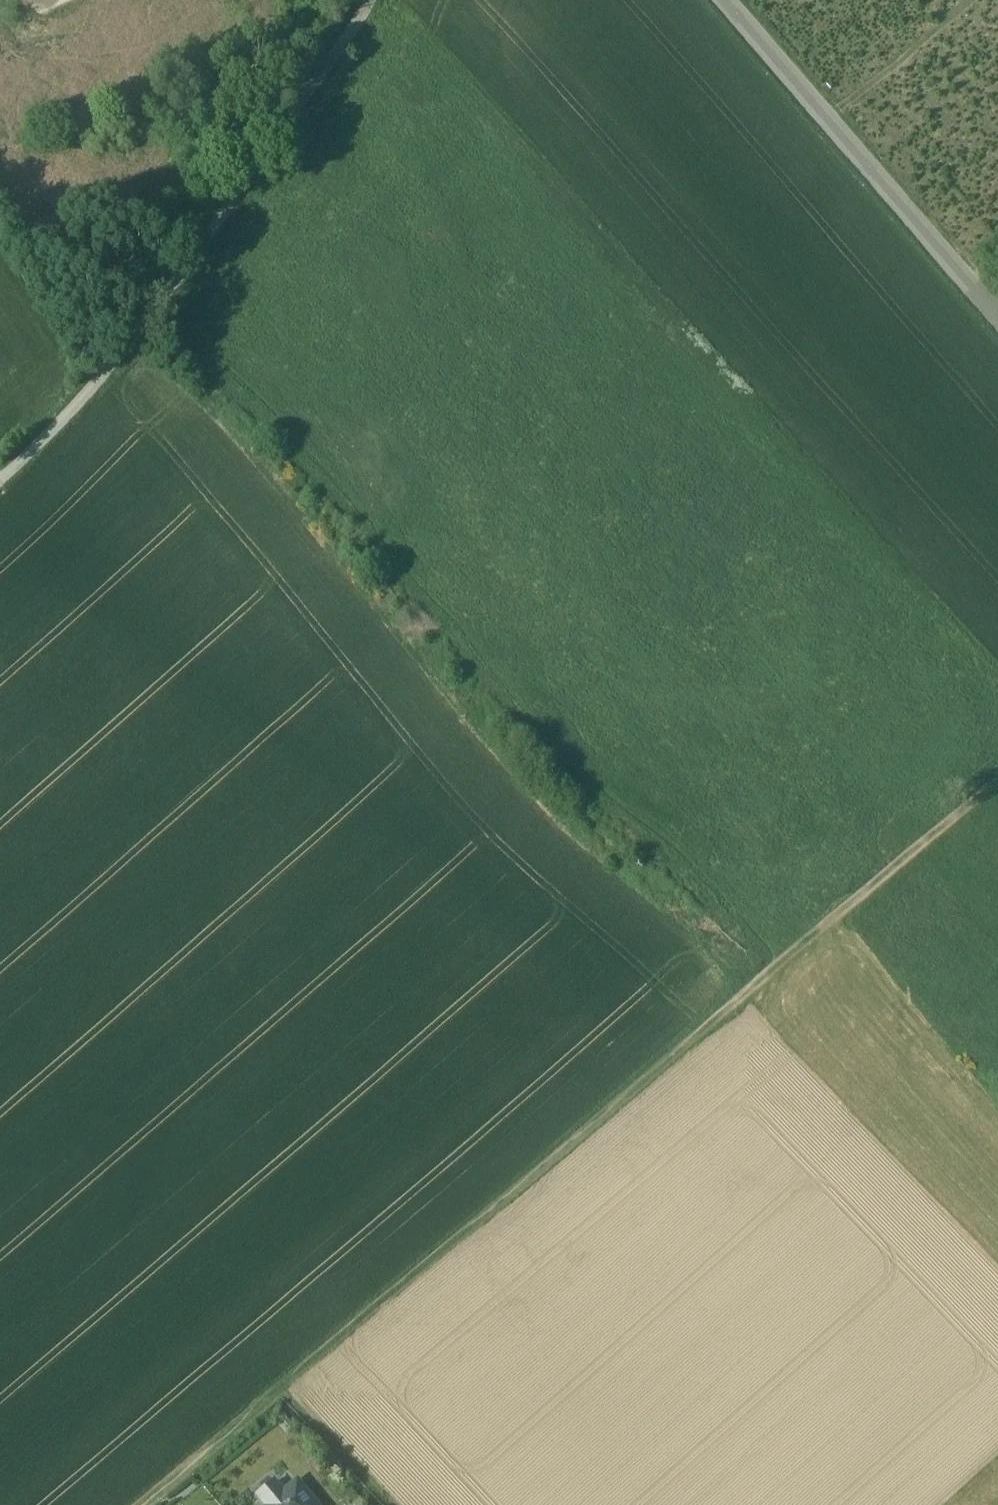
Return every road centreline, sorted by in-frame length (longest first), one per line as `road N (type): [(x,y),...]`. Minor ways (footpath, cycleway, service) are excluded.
road 1 (track): [(997,803),(145,1504)]
road 2 (track): [(0,476),(48,435),(245,190),(367,0)]
road 3 (residential): [(997,313),(727,0)]
road 4 (track): [(395,1504),(287,1389)]

